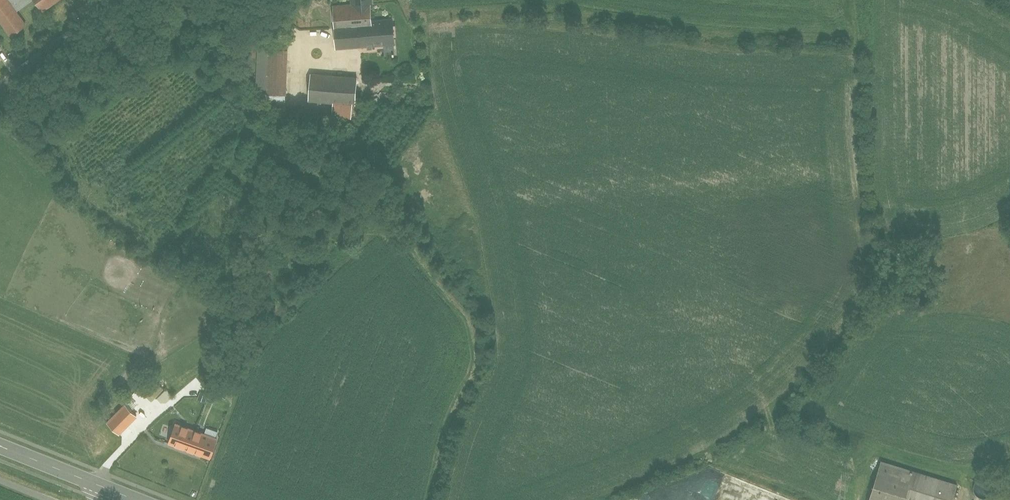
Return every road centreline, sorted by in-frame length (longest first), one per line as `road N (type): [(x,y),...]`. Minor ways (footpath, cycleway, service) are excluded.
road 1 (residential): [(0,88),(124,0)]

